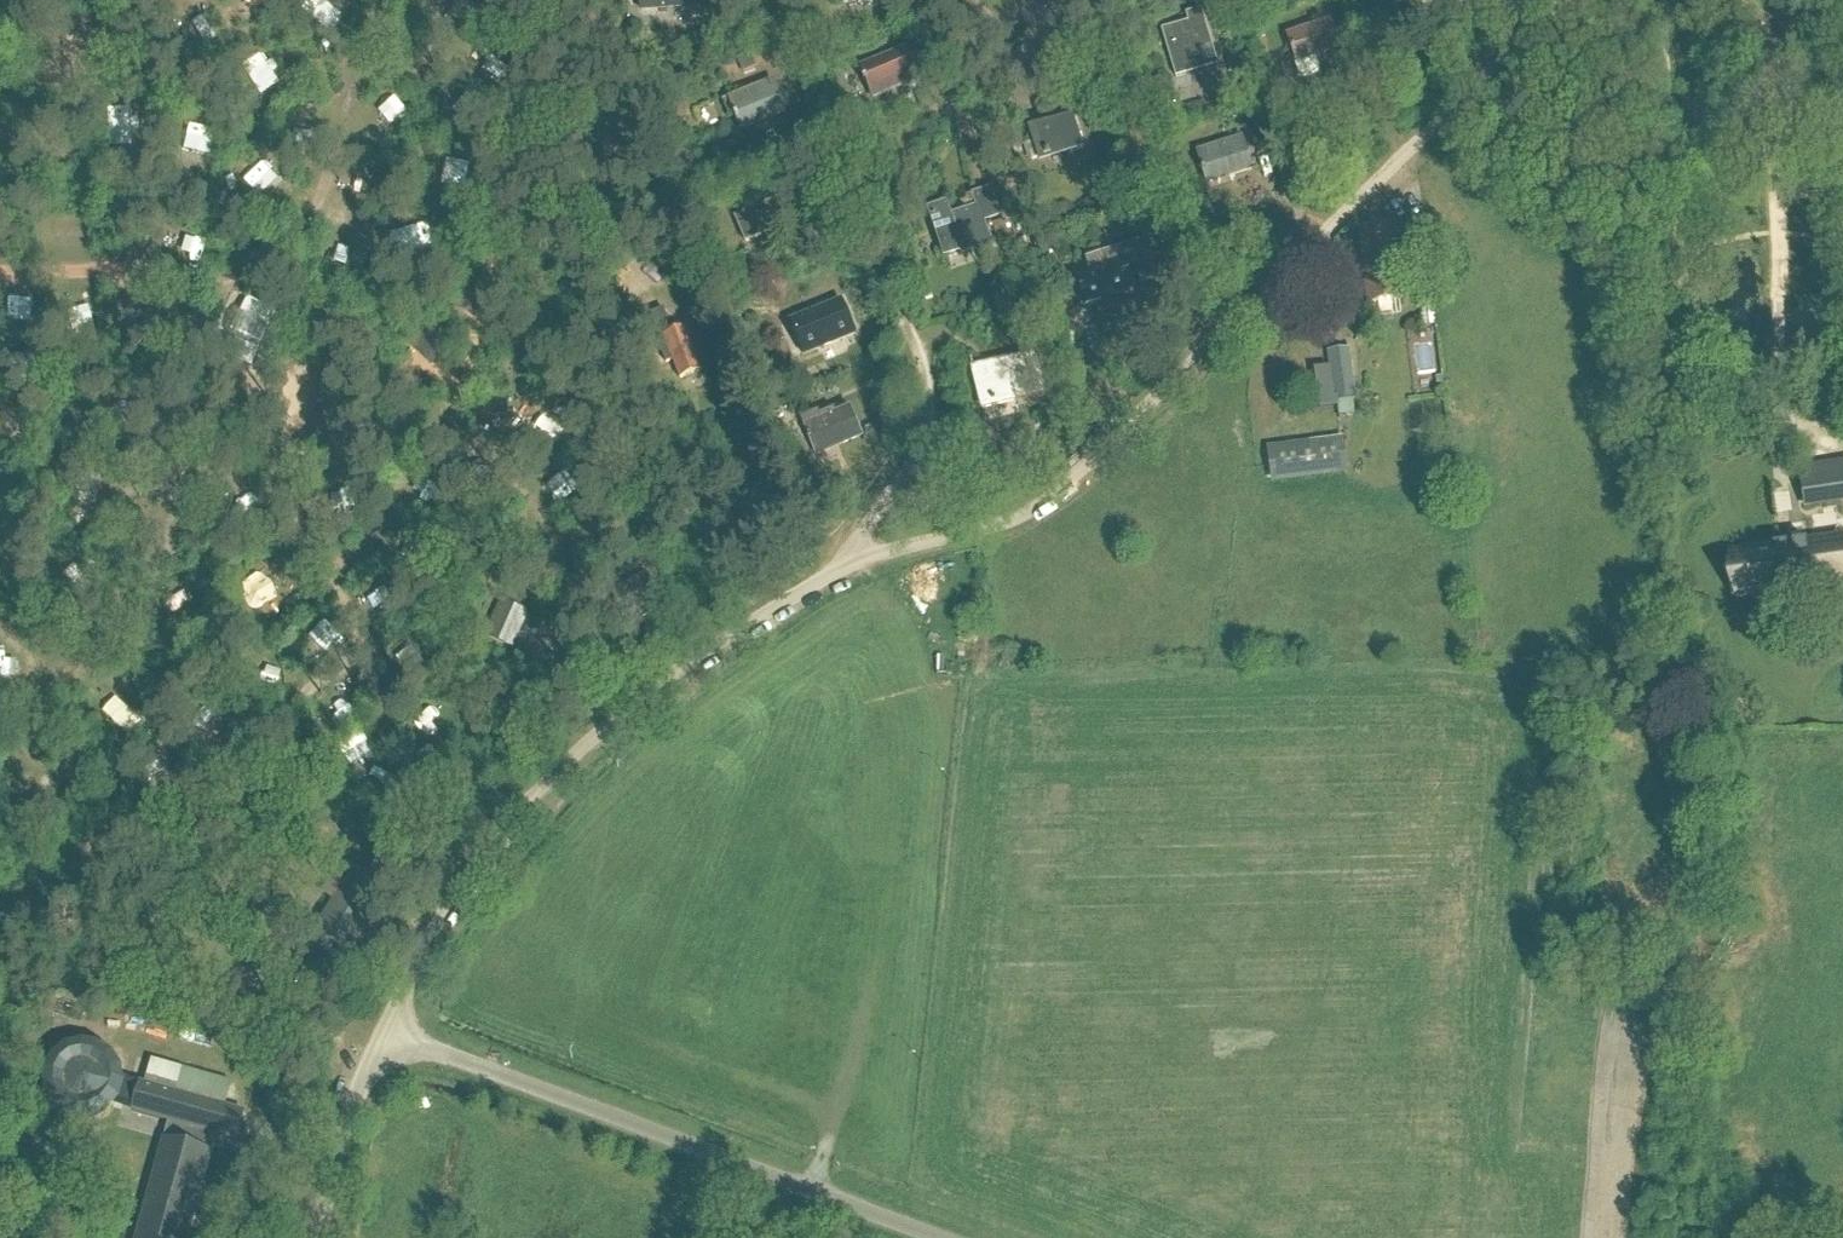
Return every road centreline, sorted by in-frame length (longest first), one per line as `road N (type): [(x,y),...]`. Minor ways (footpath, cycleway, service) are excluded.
road 1 (unclassified): [(385,1033),(425,946),(474,870),(591,742),(714,647),(837,571),(1014,520),(1059,492),(1564,0)]
road 2 (track): [(852,563),(864,530),(919,455),(929,411),(923,368),(876,249),(881,191),(914,134),(1014,64),(1060,0)]
road 3 (unclassified): [(941,1237),(385,1033)]
road 4 (unclassified): [(319,1237),(349,1118),(385,1033)]

